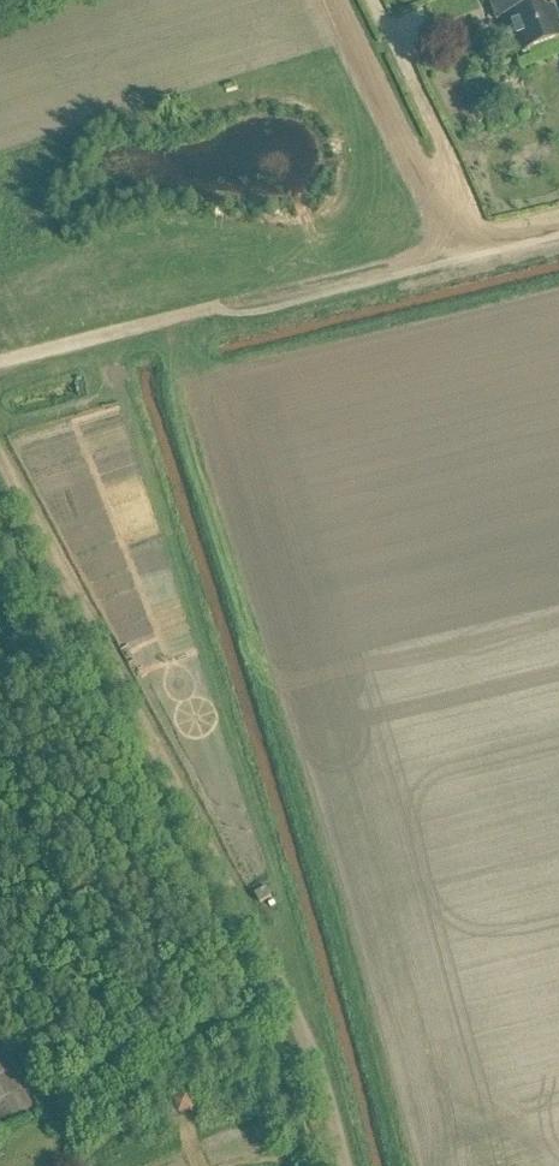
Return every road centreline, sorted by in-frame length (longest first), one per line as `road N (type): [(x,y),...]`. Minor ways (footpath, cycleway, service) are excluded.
road 1 (track): [(344,1165),(328,1101),(0,456)]
road 2 (unclassified): [(210,313),(0,365)]

